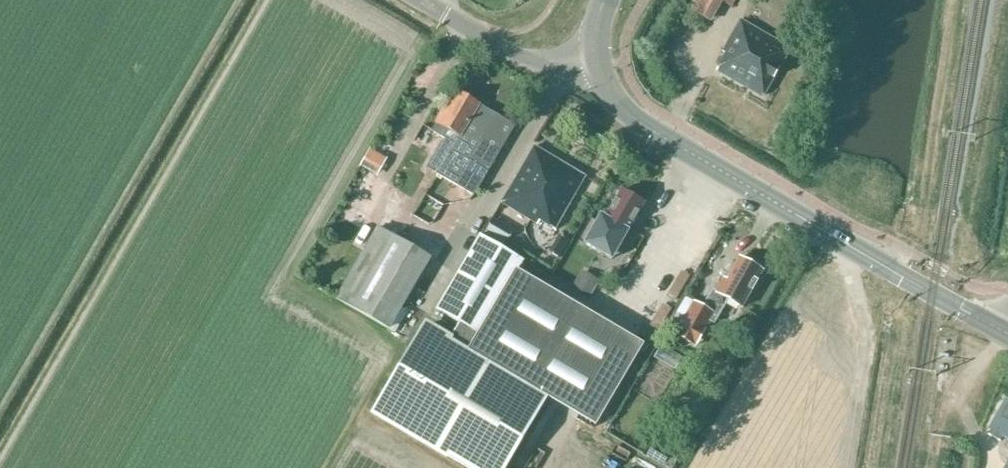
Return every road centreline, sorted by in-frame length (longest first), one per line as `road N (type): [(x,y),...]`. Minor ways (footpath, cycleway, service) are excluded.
road 1 (unclassified): [(597,62),(635,119),(1007,335)]
road 2 (unclassified): [(422,0),(543,67),(597,62)]

